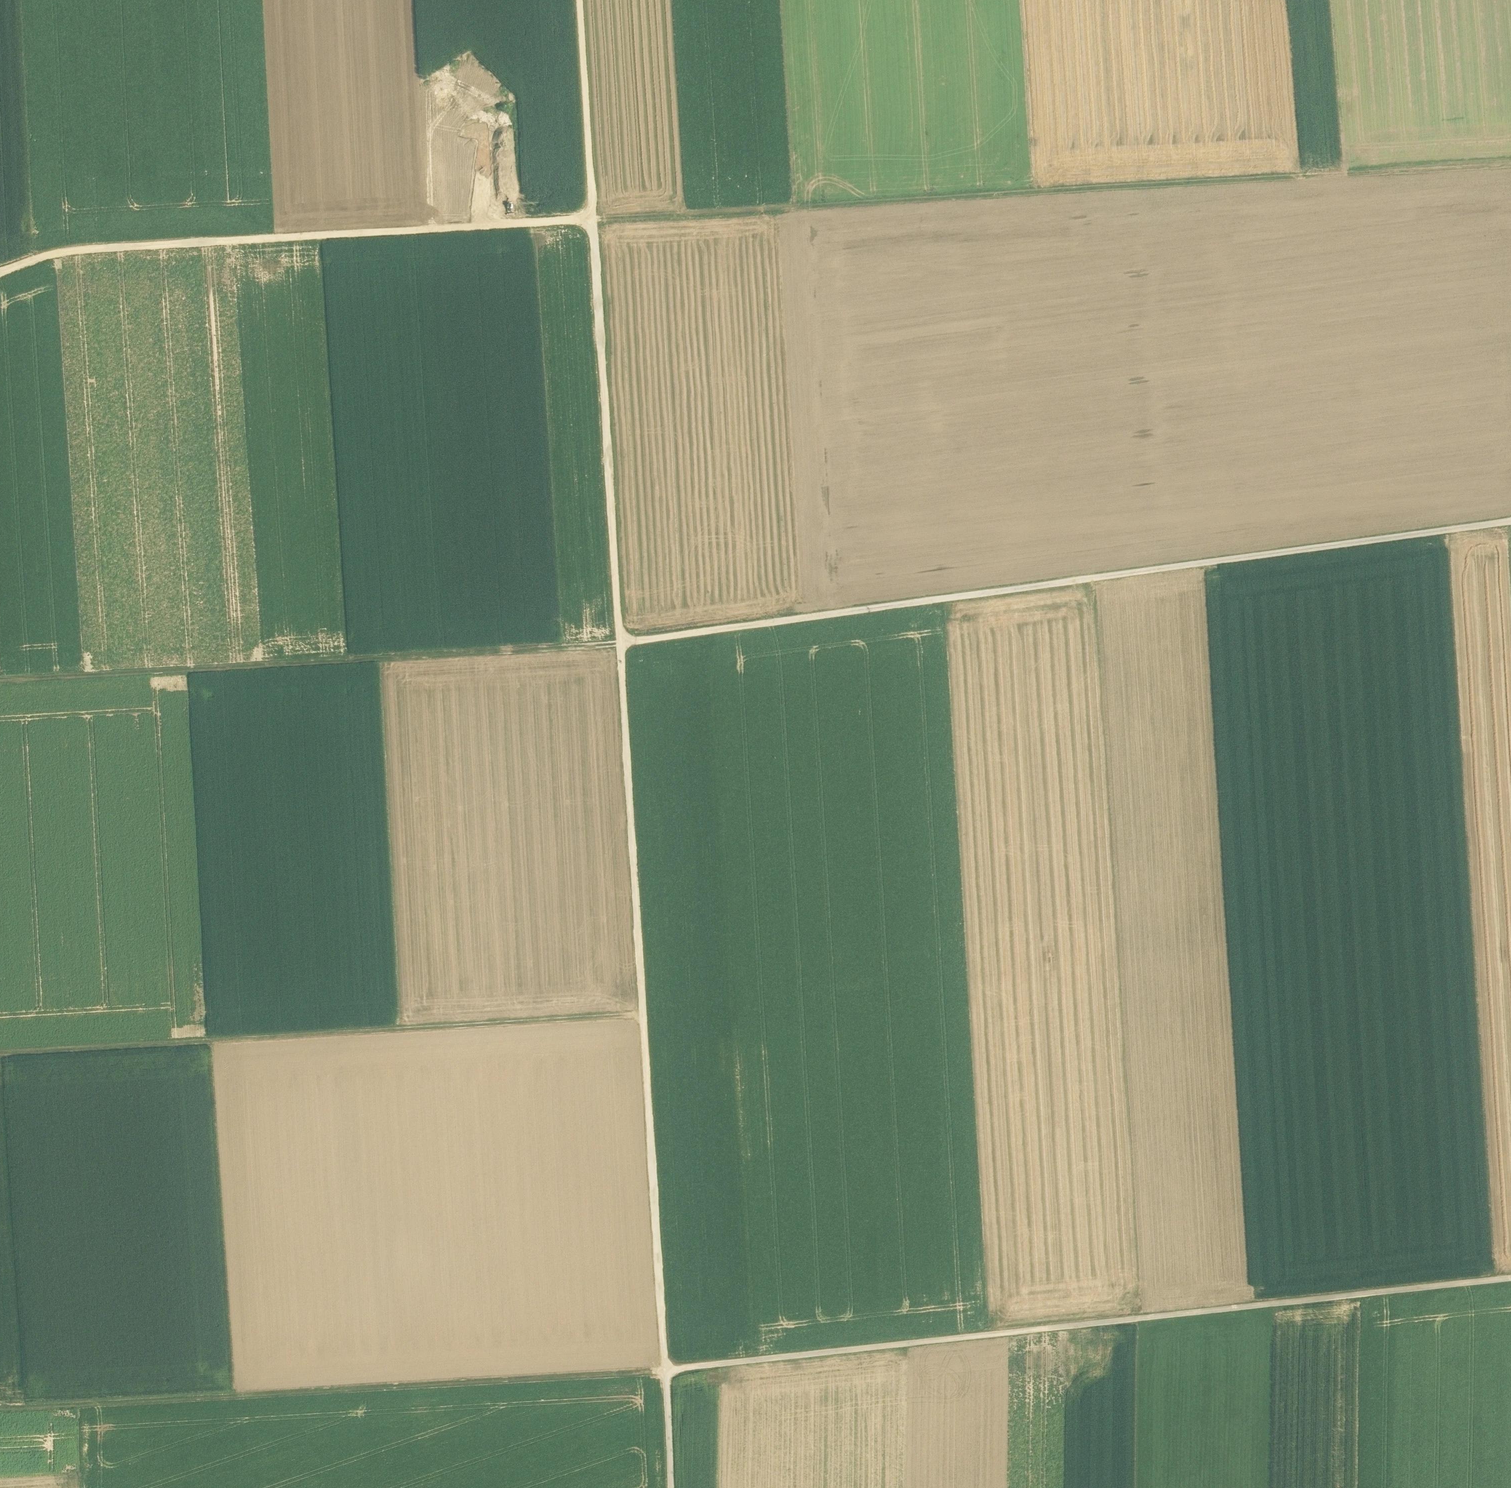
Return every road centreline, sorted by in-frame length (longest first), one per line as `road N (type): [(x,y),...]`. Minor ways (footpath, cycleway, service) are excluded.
road 1 (track): [(0,679),(620,643),(1510,522)]
road 2 (track): [(1510,163),(593,219)]
road 3 (track): [(666,1370),(1510,1279)]
road 4 (track): [(643,1016),(593,219)]
road 5 (track): [(666,1370),(0,1410)]
road 6 (track): [(643,1016),(0,1054)]
road 7 (track): [(0,273),(75,250),(473,227)]
road 8 (track): [(643,1016),(666,1370)]
road 9 (track): [(593,219),(580,0)]
road 10 (track): [(593,219),(473,227)]

